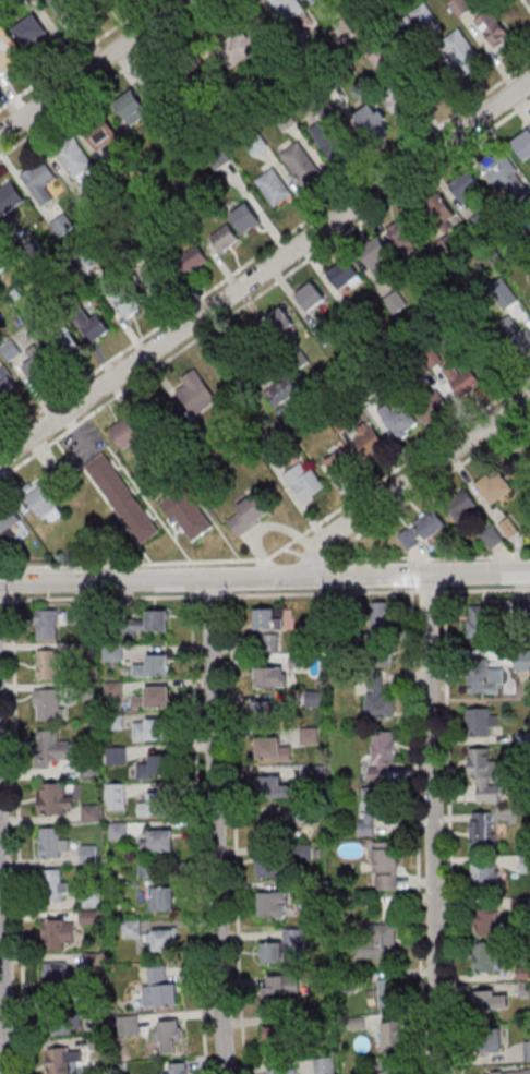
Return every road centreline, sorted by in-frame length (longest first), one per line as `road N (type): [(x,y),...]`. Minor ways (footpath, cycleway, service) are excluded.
road 1 (residential): [(529,84),(0,460)]
road 2 (tertiary): [(529,573),(0,579)]
road 3 (residential): [(227,1073),(212,576)]
road 4 (residential): [(445,1073),(425,577)]
road 5 (residential): [(529,397),(318,546),(310,579)]
road 6 (residential): [(9,1073),(0,787)]
road 7 (residential): [(190,0),(0,136)]

